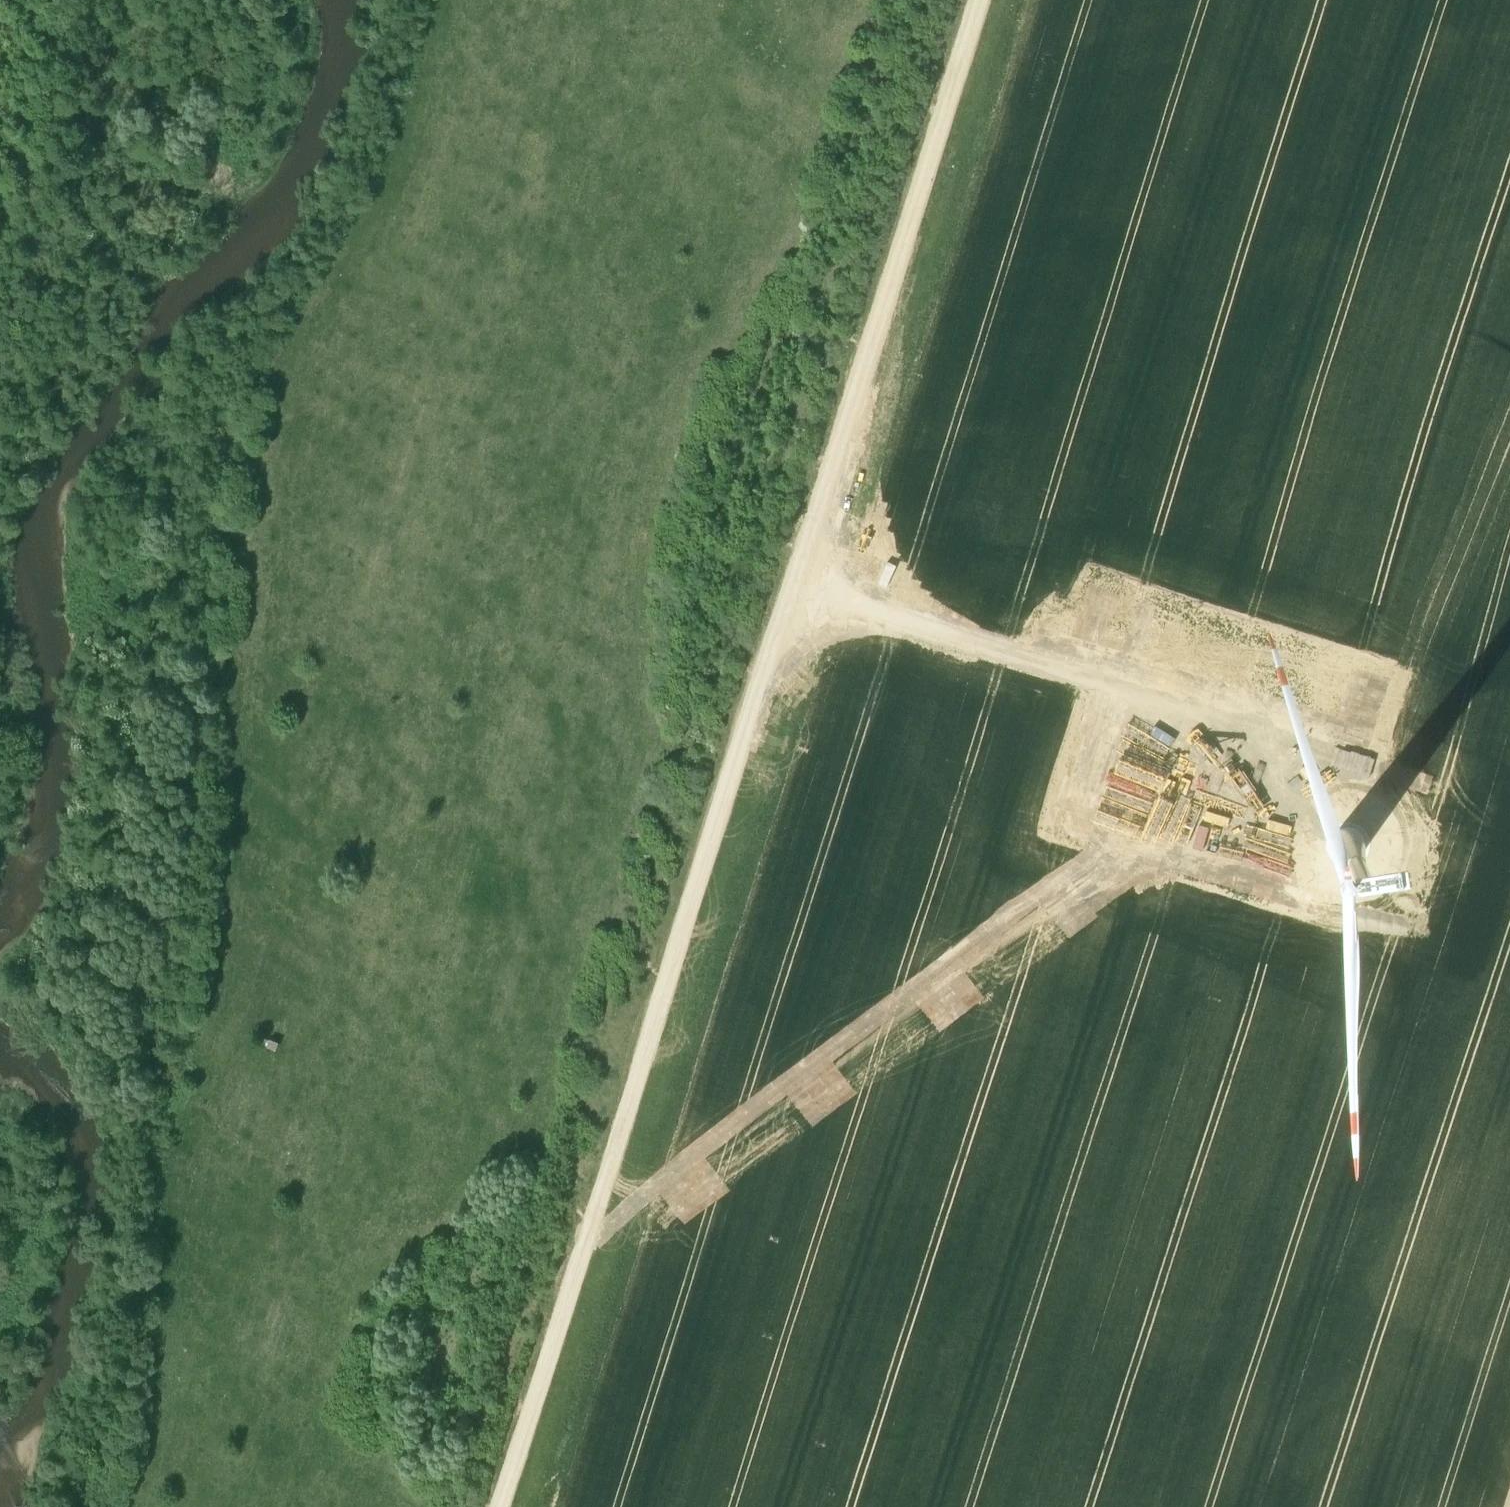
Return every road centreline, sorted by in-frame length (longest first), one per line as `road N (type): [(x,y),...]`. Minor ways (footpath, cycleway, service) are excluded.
road 1 (track): [(974,0),(498,1506)]
road 2 (track): [(795,569),(944,620),(1371,735)]

